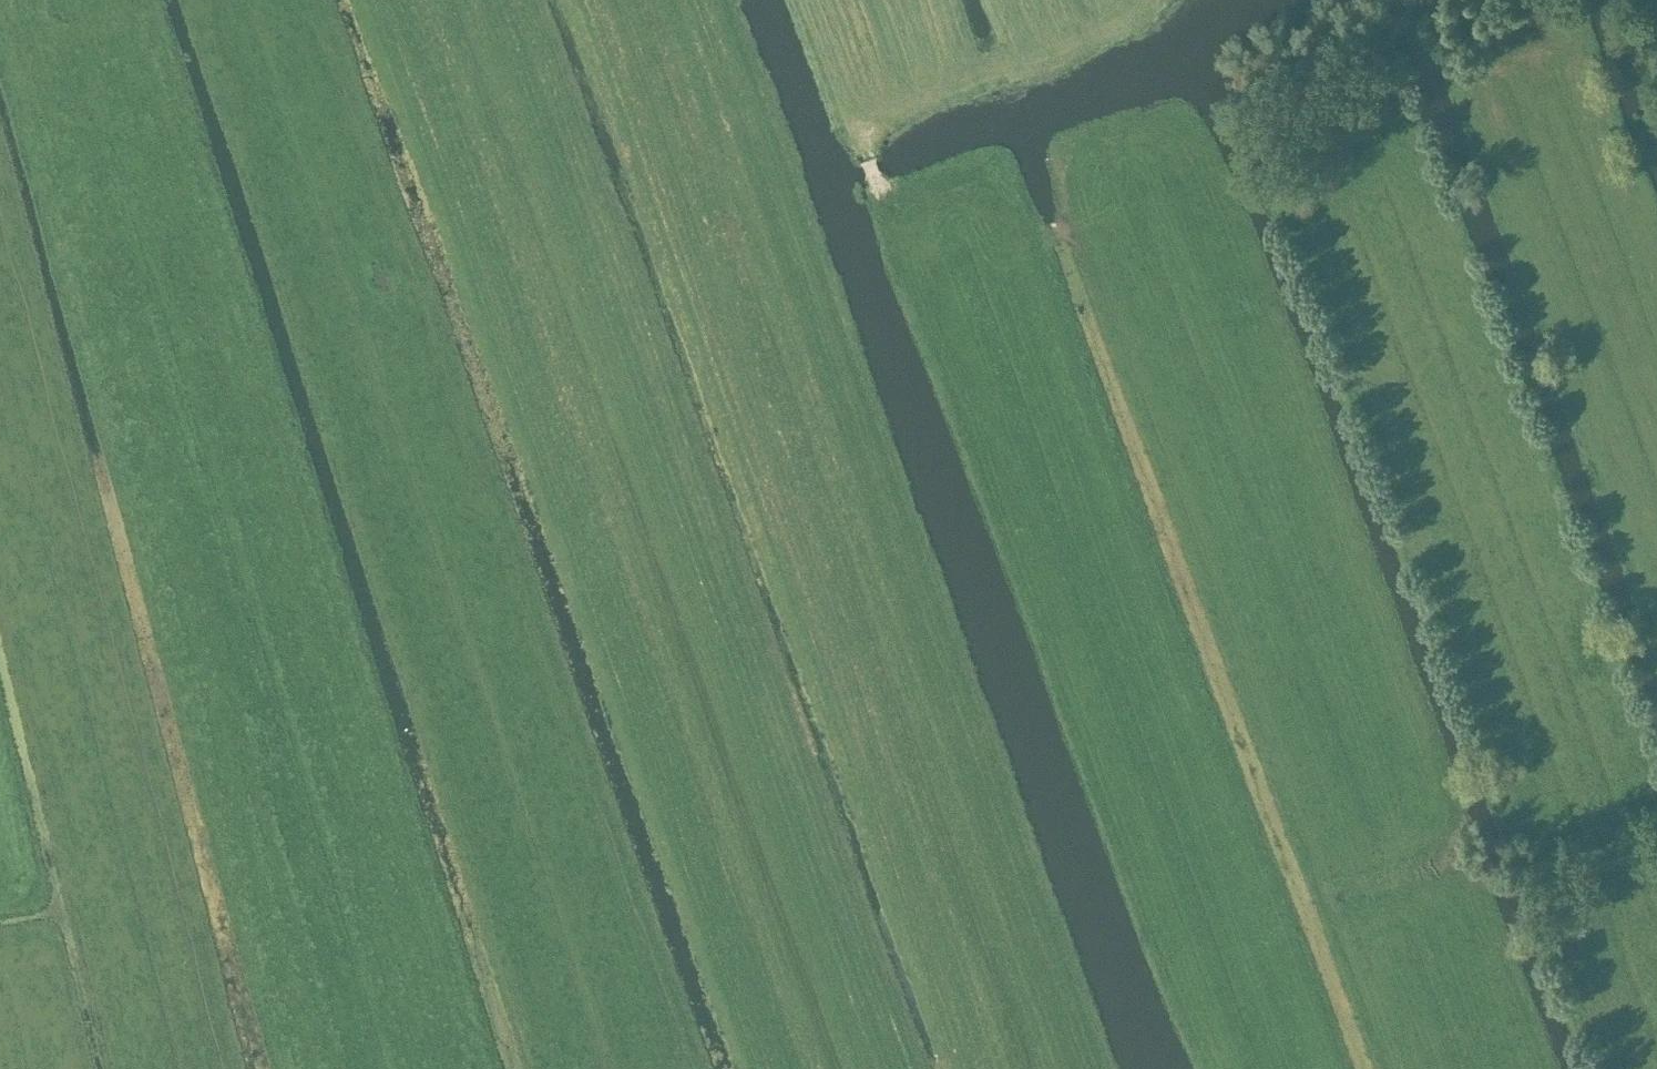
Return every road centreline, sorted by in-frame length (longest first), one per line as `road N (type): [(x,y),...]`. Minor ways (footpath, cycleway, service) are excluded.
road 1 (track): [(1330,1068),(1010,202),(908,216),(882,193),(864,148)]
road 2 (track): [(1131,0),(858,129)]
road 3 (track): [(813,0),(864,148)]

